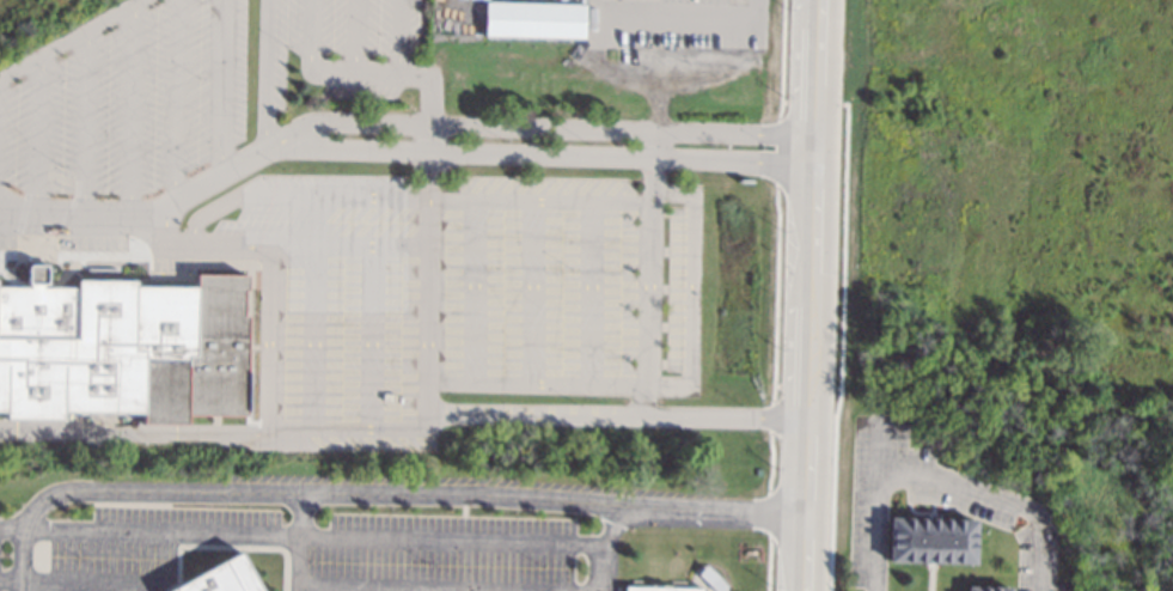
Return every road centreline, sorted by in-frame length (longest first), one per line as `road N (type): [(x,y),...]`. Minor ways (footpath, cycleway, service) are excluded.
road 1 (secondary): [(818,0),(803,590)]

